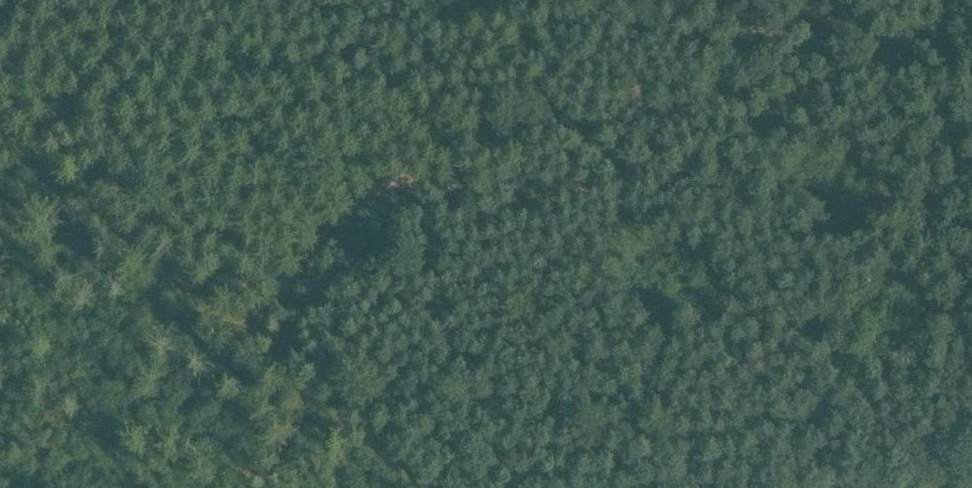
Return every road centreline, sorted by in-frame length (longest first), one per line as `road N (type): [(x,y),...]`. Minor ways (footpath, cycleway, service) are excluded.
road 1 (track): [(0,138),(243,337),(367,191),(416,182),(519,195),(672,175),(971,7)]
road 2 (track): [(243,337),(425,487)]

